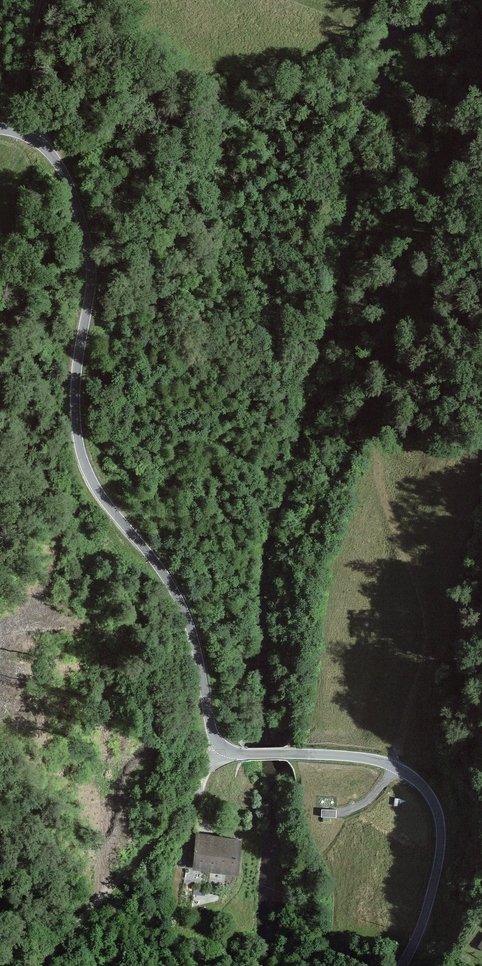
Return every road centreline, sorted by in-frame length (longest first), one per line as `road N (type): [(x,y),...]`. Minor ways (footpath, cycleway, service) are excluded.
road 1 (tertiary): [(0,130),(45,148),(74,196),(91,268),(77,384),(80,448),(95,483),(177,596),(200,655),(217,741),(236,752),(373,759),(430,792),(440,818),(438,867),(403,965)]
road 2 (track): [(207,779),(188,792),(103,896),(21,965)]
road 3 (track): [(40,0),(32,138)]

